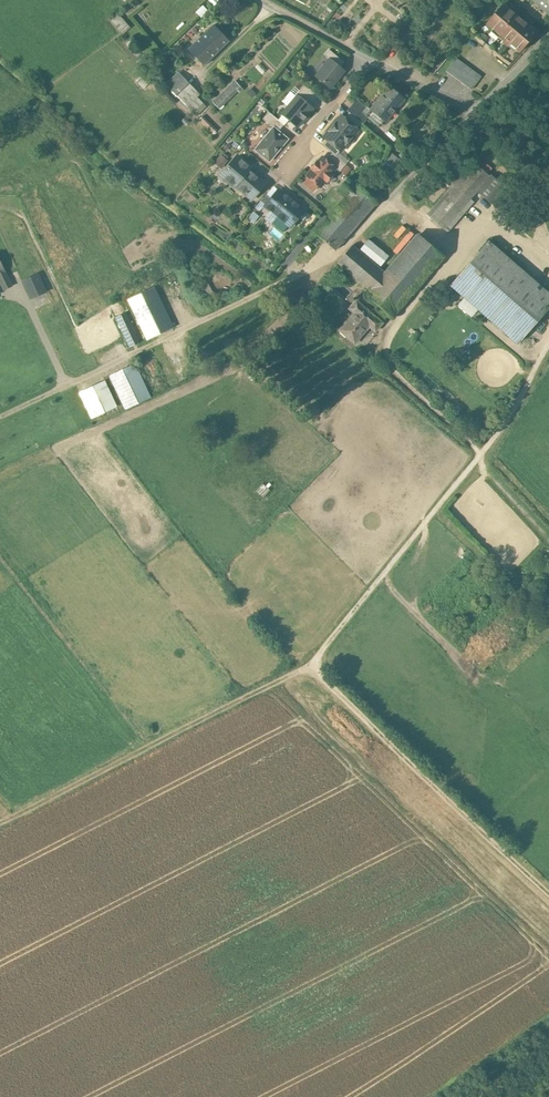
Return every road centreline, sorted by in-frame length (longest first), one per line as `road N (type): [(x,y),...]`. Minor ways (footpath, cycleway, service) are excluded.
road 1 (track): [(548,894),(315,663),(487,453),(548,350)]
road 2 (track): [(315,663),(0,827)]
road 3 (residential): [(548,36),(475,111),(369,62)]
road 4 (residential): [(280,172),(369,62)]
road 5 (residential): [(369,62),(259,0)]

